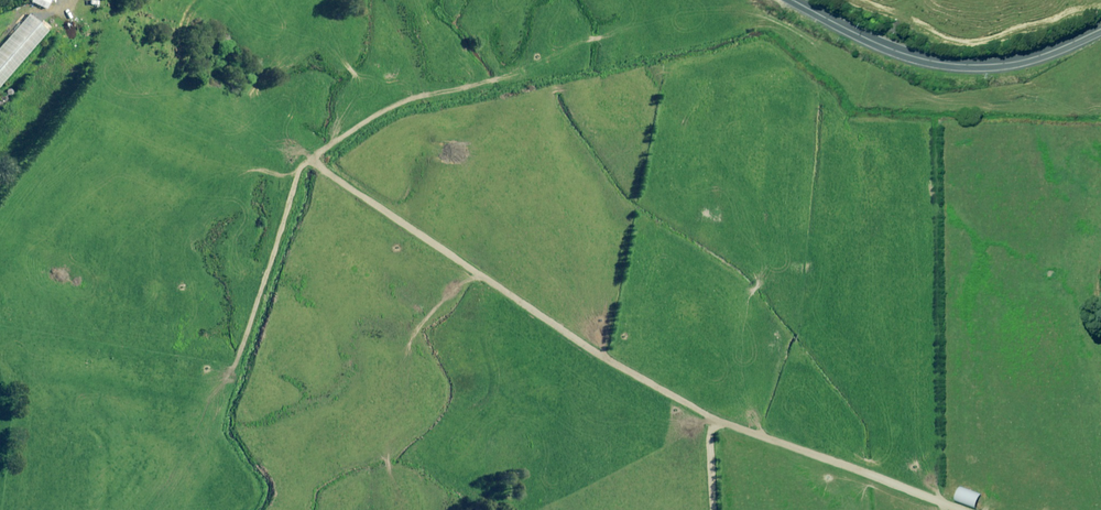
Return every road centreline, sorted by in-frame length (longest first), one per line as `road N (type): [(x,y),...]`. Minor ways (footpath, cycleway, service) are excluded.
road 1 (track): [(309,153),(325,174),(614,367),(712,420),(954,509)]
road 2 (track): [(516,73),(394,102),(298,163),(230,366)]
road 3 (unclassified): [(807,0),(926,63),(973,78),(1007,81),(1055,69),(1100,42)]

